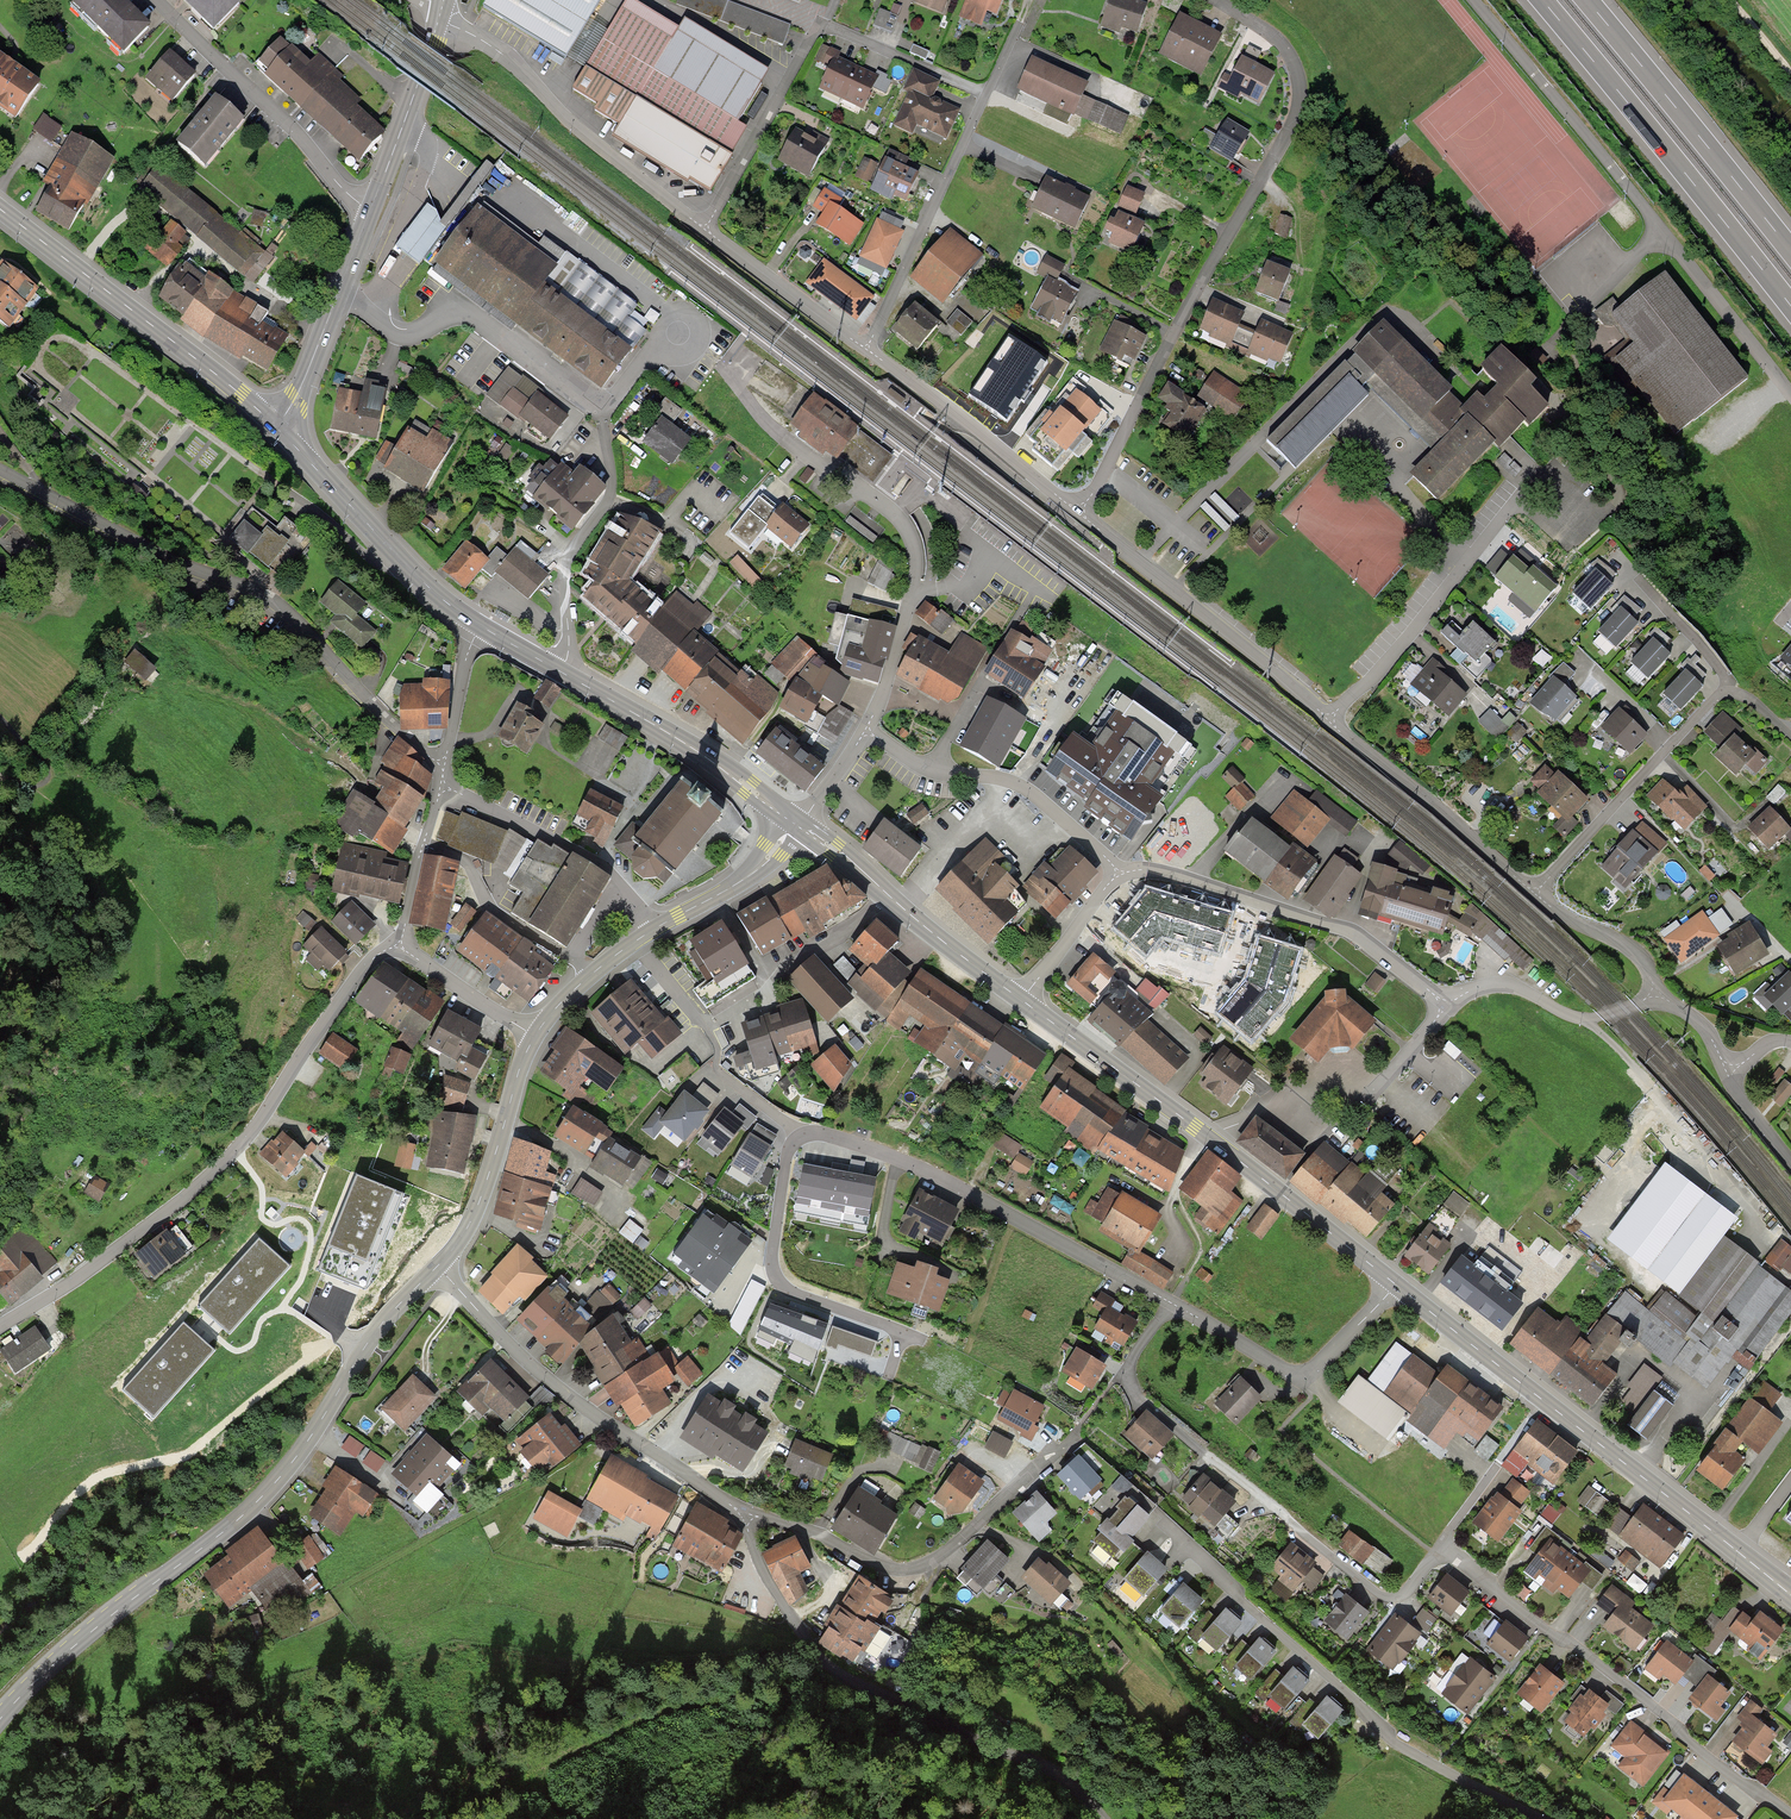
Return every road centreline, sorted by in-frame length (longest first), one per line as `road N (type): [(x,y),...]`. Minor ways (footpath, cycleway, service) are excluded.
road 1 (secondary): [(437,1266),(390,1313),(323,1420),(257,1501),(0,1712)]
road 2 (residential): [(1215,0),(1281,50),(1292,70),(1294,116),(1076,515)]
road 3 (residential): [(399,946),(366,964),(254,1127),(212,1171),(85,1273),(0,1326)]
road 4 (residential): [(442,775),(272,601),(0,470)]
road 5 (residential): [(1172,1304),(898,1157),(804,1133),(714,1070)]
road 6 (residential): [(1172,1304),(1128,1369),(1140,1401),(1374,1594),(1403,1594),(1442,1542)]
road 7 (unclassified): [(1790,397),(1473,0)]
road 8 (residential): [(747,1517),(750,1553),(803,1647),(827,1669),(1077,1792),(1098,1818)]
road 9 (residential): [(1531,1818),(1445,1775),(1370,1719),(1157,1525)]
road 10 (residential): [(1790,1816),(1442,1542)]
road 11 (residential): [(437,1266),(560,1389),(747,1517)]
road 12 (motorway): [(1541,0),(1790,308)]
road 13 (residential): [(747,1517),(820,1537),(886,1571),(916,1568),(946,1551),(1074,1434)]
road 14 (track): [(334,1341),(188,1455),(92,1482),(22,1557)]
road 15 (residential): [(781,442),(884,508),(911,543),(912,595),(864,731)]
road 16 (residential): [(1118,873),(1146,870),(1340,929),(1445,1007)]
road 17 (residential): [(1533,894),(1711,700),(1740,696),(1790,740)]
road 18 (residential): [(865,349),(1015,31)]
road 19 (primary): [(0,212),(275,426)]
road 20 (residential): [(705,228),(815,17),(914,65)]
road 21 (residential): [(441,12),(507,58),(558,114),(705,228)]
road 22 (residential): [(1076,515),(1334,728)]
road 23 (motorway): [(1790,250),(1588,0)]
road 24 (primary): [(1543,1400),(1790,1594)]
road 25 (residential): [(1334,728),(1517,490),(1527,498)]
road 26 (residential): [(371,209),(154,0)]
road 27 (residential): [(864,731),(933,771),(1016,785),(1118,873)]
road 28 (primary): [(275,426),(398,557),(481,626)]
road 29 (residential): [(1395,1284),(1307,1376),(1288,1375),(1172,1304)]
road 30 (residential): [(1445,1007),(1365,1099),(1251,1114),(1216,1142)]
road 31 (primary): [(561,672),(670,734),(797,824)]
road 32 (residential): [(865,349),(1076,515)]
road 33 (residential): [(654,929),(599,866),(456,792),(442,775)]
road 34 (residential): [(1334,728),(1533,894)]
road 35 (secondary): [(533,1037),(479,1203),(437,1266)]
road 36 (residential): [(561,672),(569,643),(566,560),(611,489),(604,439)]
road 37 (primary): [(1022,1000),(1216,1142)]
road 38 (secondary): [(371,209),(295,398),(275,426)]
road 39 (primary): [(1216,1142),(1395,1284)]
road 40 (residential): [(422,845),(465,859),(490,908),(595,971)]
road 41 (residential): [(1652,993),(1595,1019),(1495,986),(1445,1007)]
road 42 (residential): [(887,894),(864,920),(717,1021)]
road 43 (secondary): [(441,12),(371,209)]
road 44 (residential): [(705,228),(865,349)]
road 45 (primary): [(1395,1284),(1543,1400)]
road 46 (secondary): [(797,824),(734,885),(654,929)]
road 47 (residential): [(1442,1542),(1543,1400)]
road 48 (primary): [(887,894),(1022,1000)]
road 49 (residential): [(399,946),(533,1037)]
road 50 (residential): [(1533,894),(1567,922),(1634,954),(1652,993)]
road 51 (residential): [(1118,873),(1022,1000)]
road 52 (residential): [(481,626),(468,653),(442,775)]

